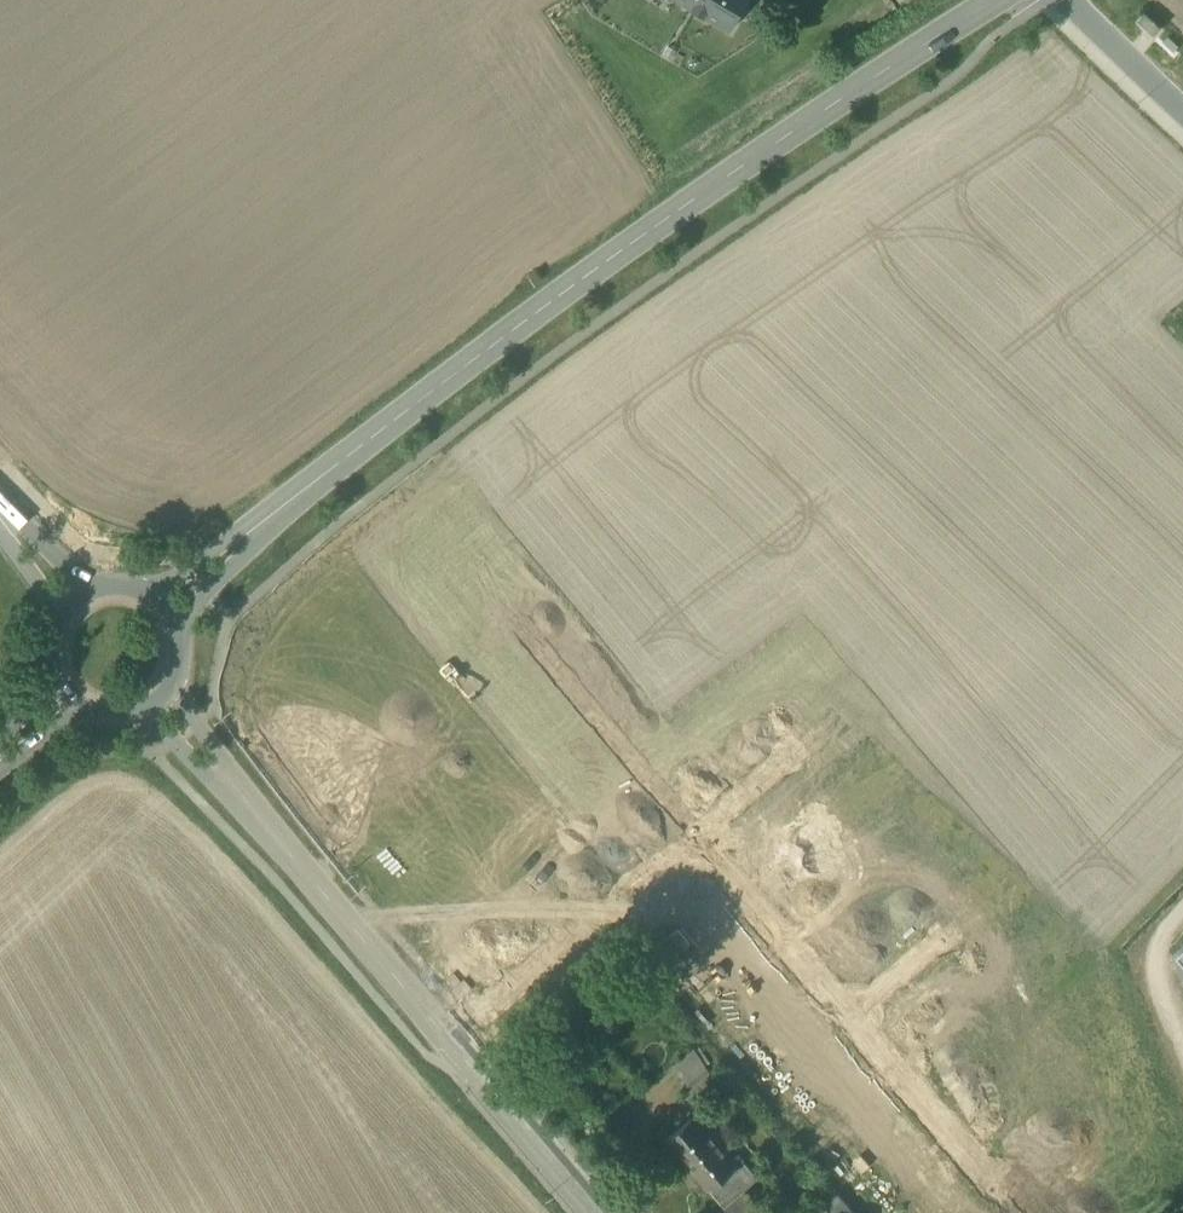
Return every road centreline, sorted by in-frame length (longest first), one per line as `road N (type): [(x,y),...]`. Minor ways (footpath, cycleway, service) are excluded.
road 1 (secondary): [(997,0),(623,249),(341,461)]
road 2 (tertiary): [(598,1212),(310,878)]
road 3 (tertiary): [(310,878),(196,727),(178,664)]
road 4 (secondary): [(341,461),(186,572),(135,589)]
road 5 (secondary): [(179,640),(207,595),(341,461)]
road 6 (tertiary): [(135,712),(310,878)]
road 7 (residential): [(1067,0),(1182,112)]
road 8 (secondary): [(95,589),(0,503)]

